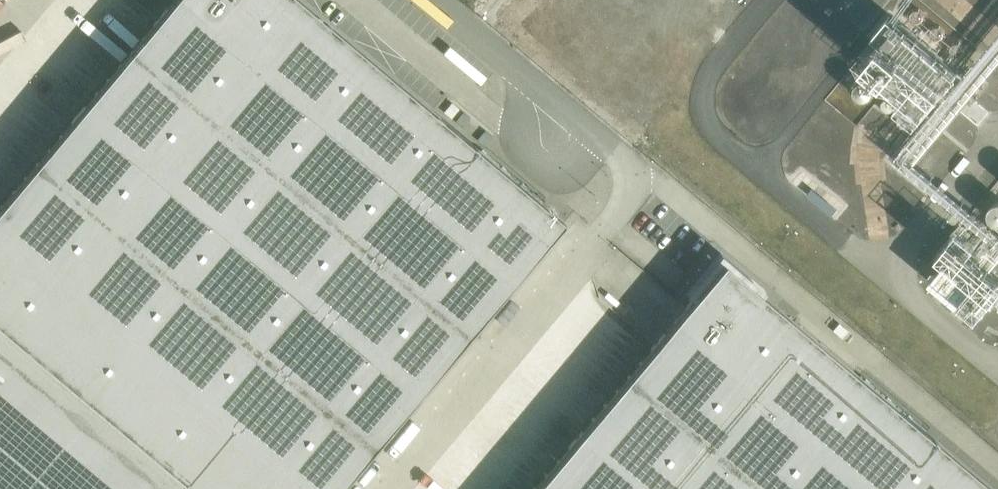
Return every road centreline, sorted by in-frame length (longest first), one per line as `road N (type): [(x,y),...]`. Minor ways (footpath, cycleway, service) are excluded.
road 1 (unclassified): [(997,480),(431,0)]

